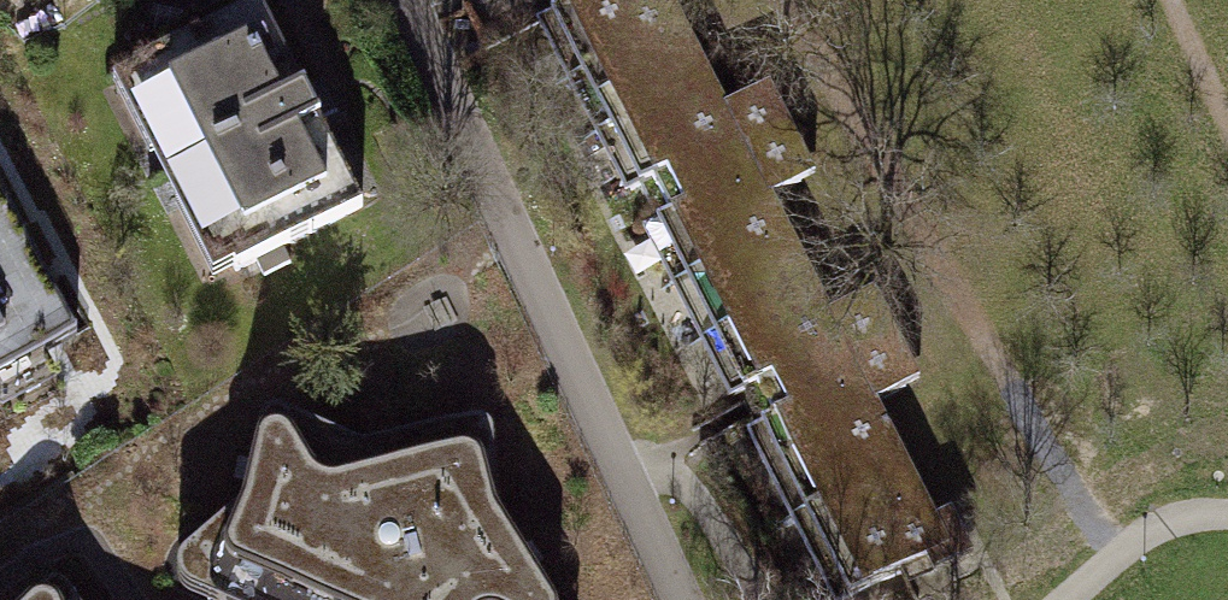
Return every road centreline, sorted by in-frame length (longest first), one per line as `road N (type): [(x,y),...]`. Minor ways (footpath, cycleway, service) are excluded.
road 1 (track): [(617,467),(671,470),(768,599)]
road 2 (track): [(1068,599),(1140,541),(1201,509),(1227,515)]

